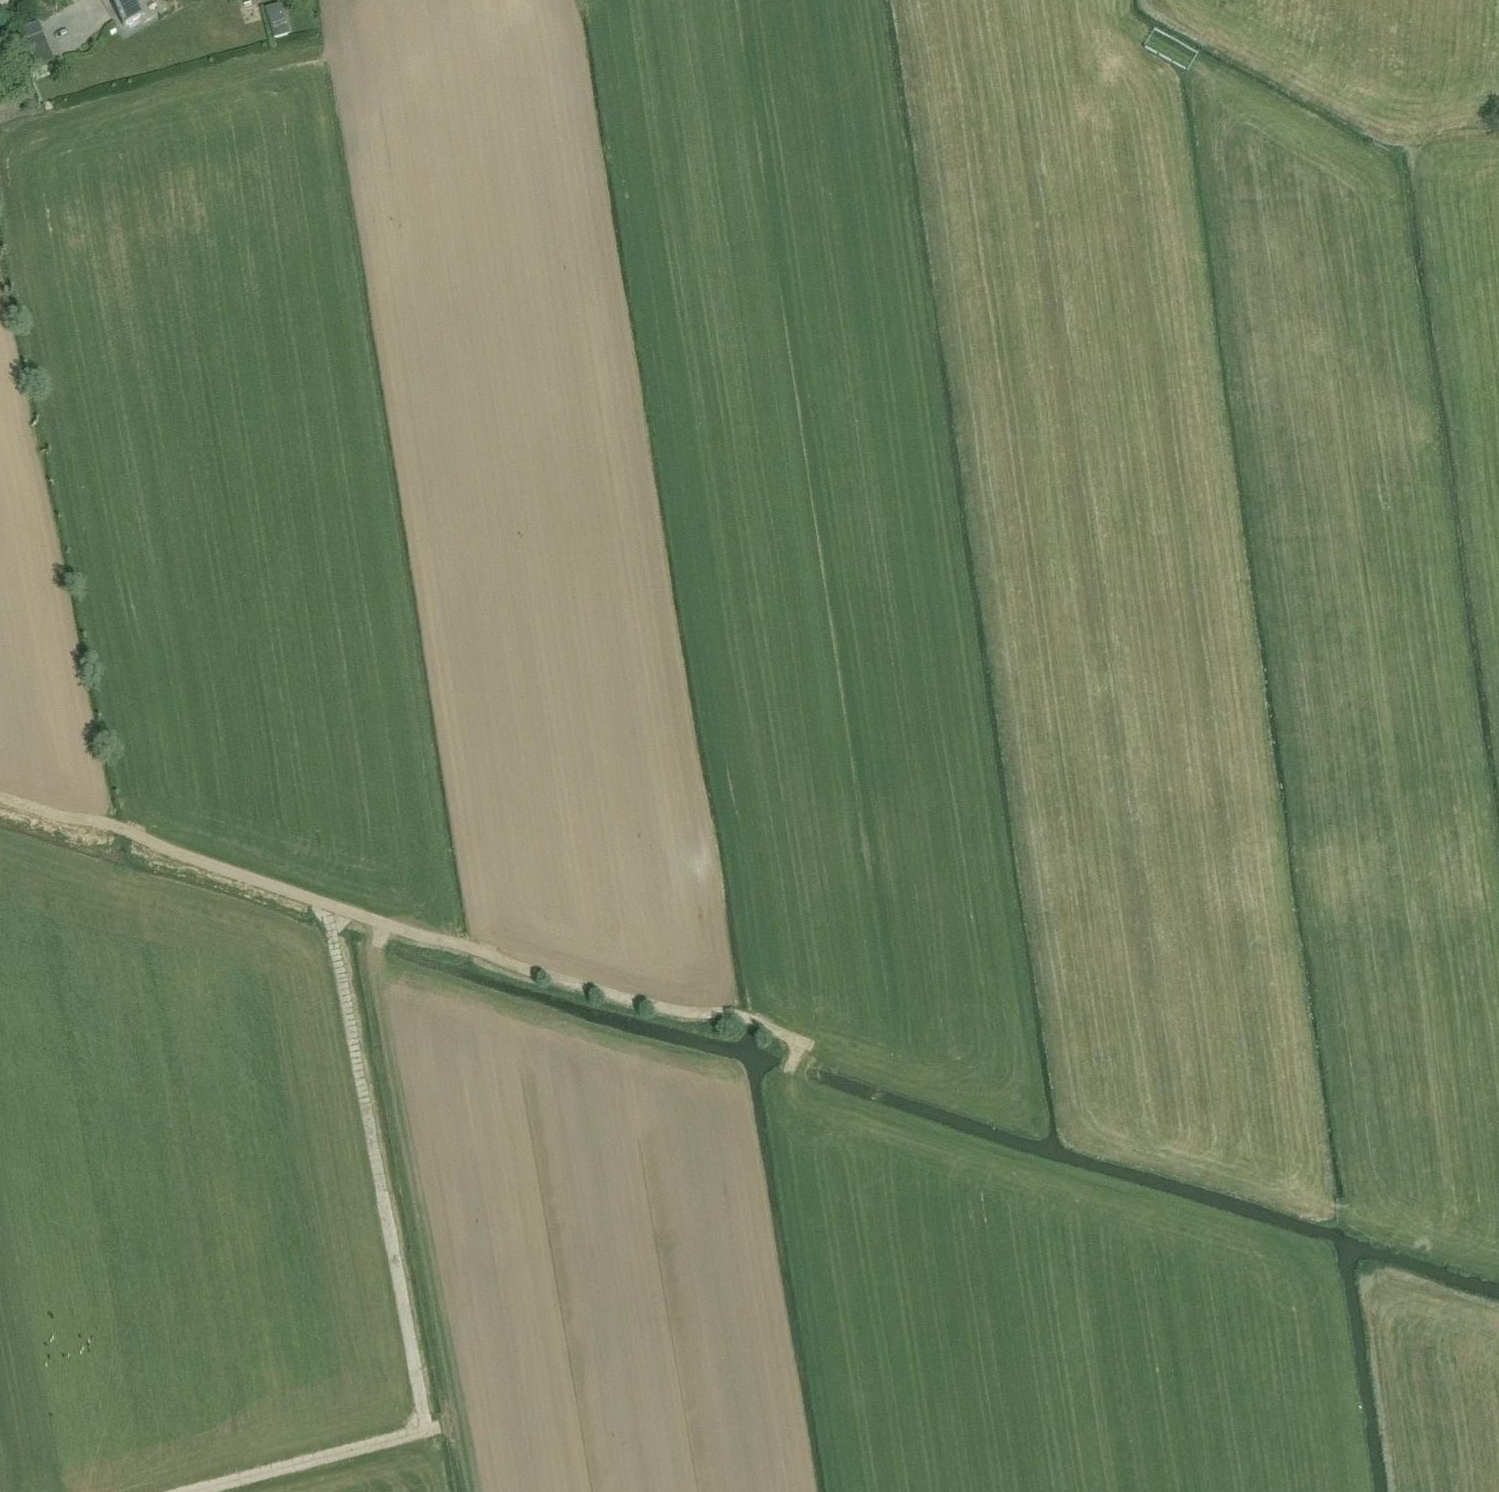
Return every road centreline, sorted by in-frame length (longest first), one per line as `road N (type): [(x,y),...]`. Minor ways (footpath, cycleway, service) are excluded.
road 1 (track): [(808,1045),(741,1019),(660,1007),(325,905),(0,798)]
road 2 (track): [(192,1491),(424,1431),(325,905)]

